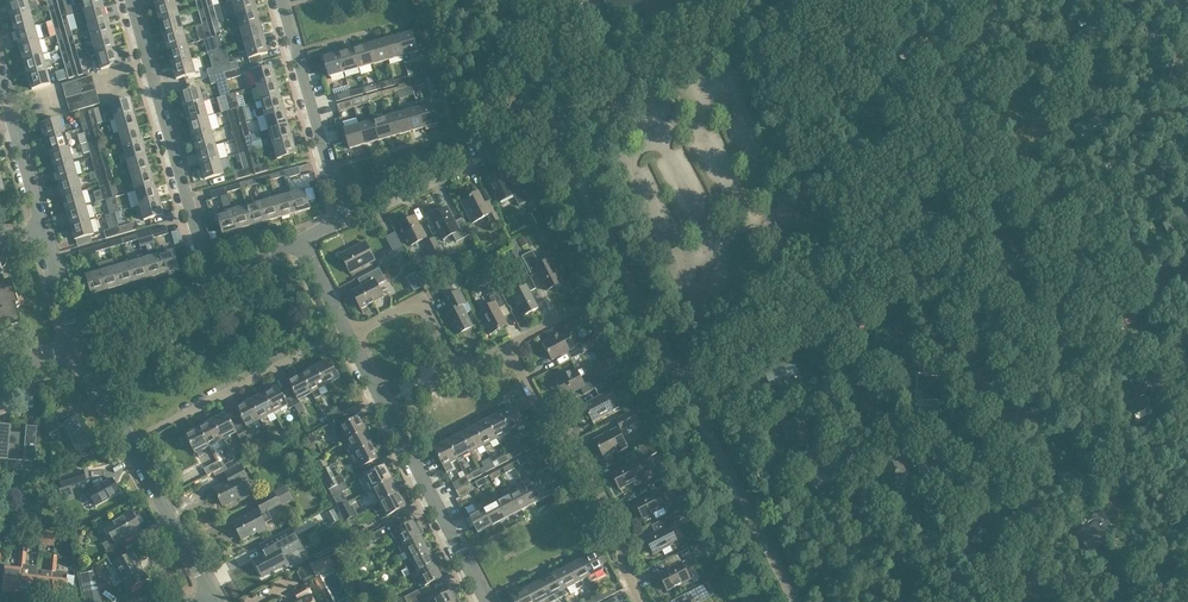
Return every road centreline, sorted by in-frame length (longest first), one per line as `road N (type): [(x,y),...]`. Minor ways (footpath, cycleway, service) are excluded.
road 1 (residential): [(795,601),(562,149),(569,118),(617,87)]
road 2 (residential): [(644,601),(619,526),(559,407),(529,386),(510,336)]
road 3 (residential): [(489,601),(352,335)]
road 4 (residential): [(218,277),(134,0)]
road 5 (residential): [(128,435),(347,313)]
road 6 (residential): [(344,220),(283,0)]
road 7 (residential): [(510,336),(474,352),(456,350),(425,305),(412,300),(352,335)]
road 8 (residential): [(213,592),(128,435)]
road 9 (residential): [(344,220),(411,195),(503,144)]
road 10 (residential): [(45,232),(0,74)]
road 11 (residential): [(77,350),(218,277)]
road 12 (unclassified): [(617,87),(746,0)]
road 13 (residential): [(77,350),(45,232)]

